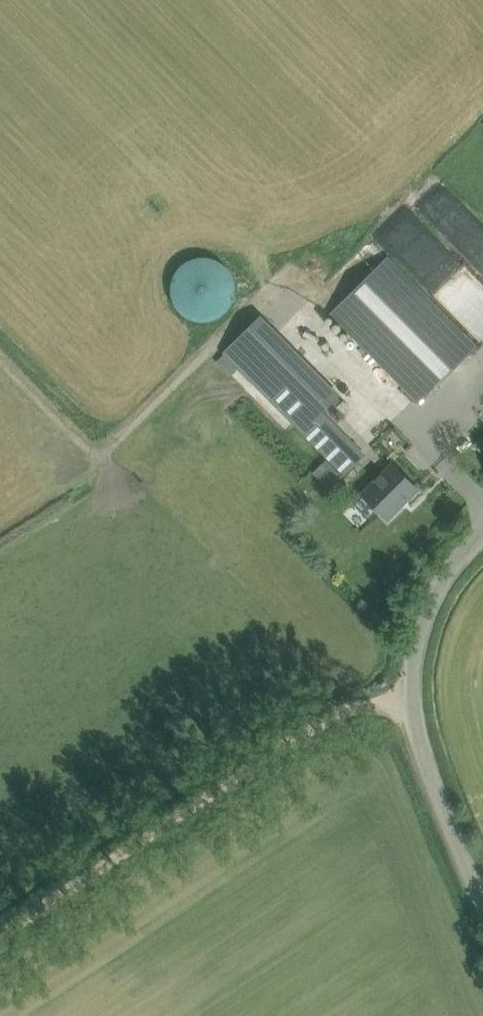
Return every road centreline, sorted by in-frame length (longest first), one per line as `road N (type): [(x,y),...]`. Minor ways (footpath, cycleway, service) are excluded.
road 1 (track): [(411,692),(323,719),(0,935)]
road 2 (unclassified): [(482,907),(429,772),(411,692),(417,631),(444,574),(482,531)]

